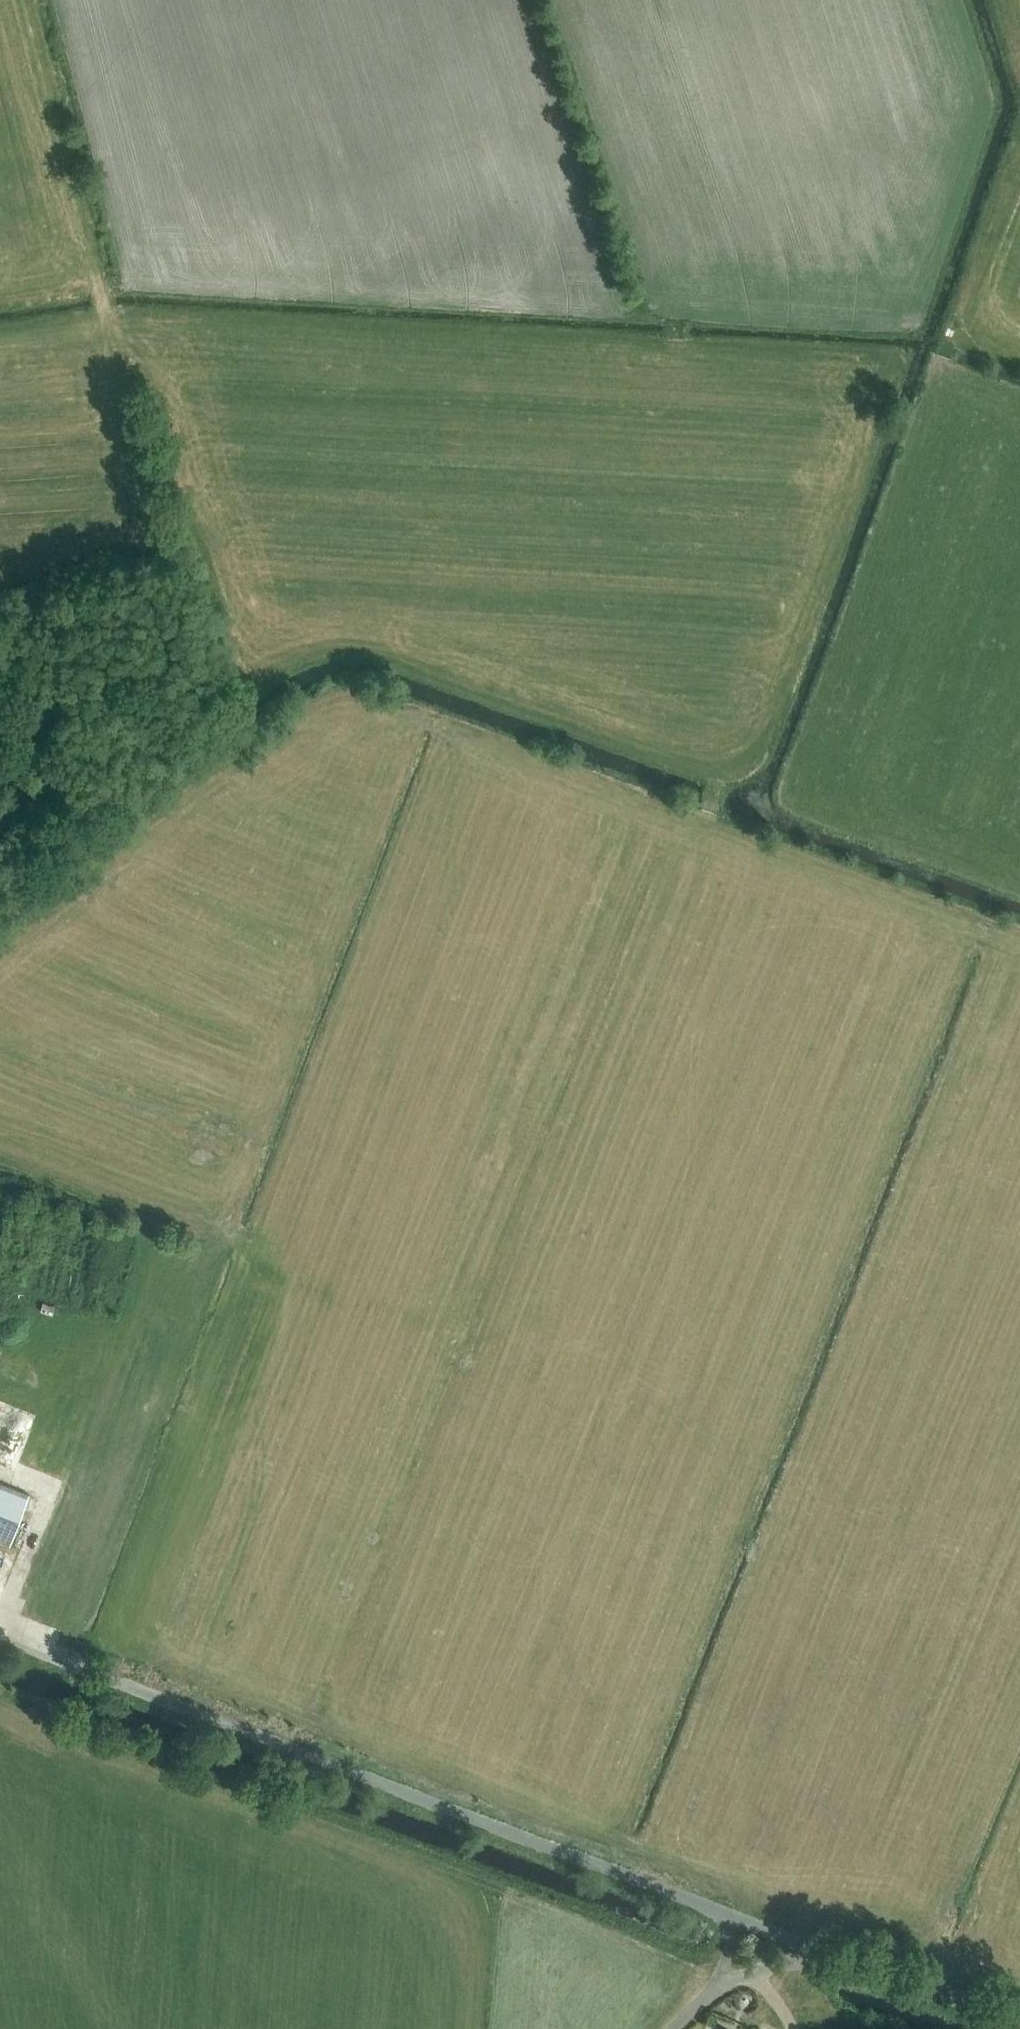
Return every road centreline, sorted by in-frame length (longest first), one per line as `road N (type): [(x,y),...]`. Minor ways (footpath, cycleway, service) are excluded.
road 1 (unclassified): [(726,1917),(108,1680)]
road 2 (unclassified): [(1010,2028),(938,1987),(821,1954)]

